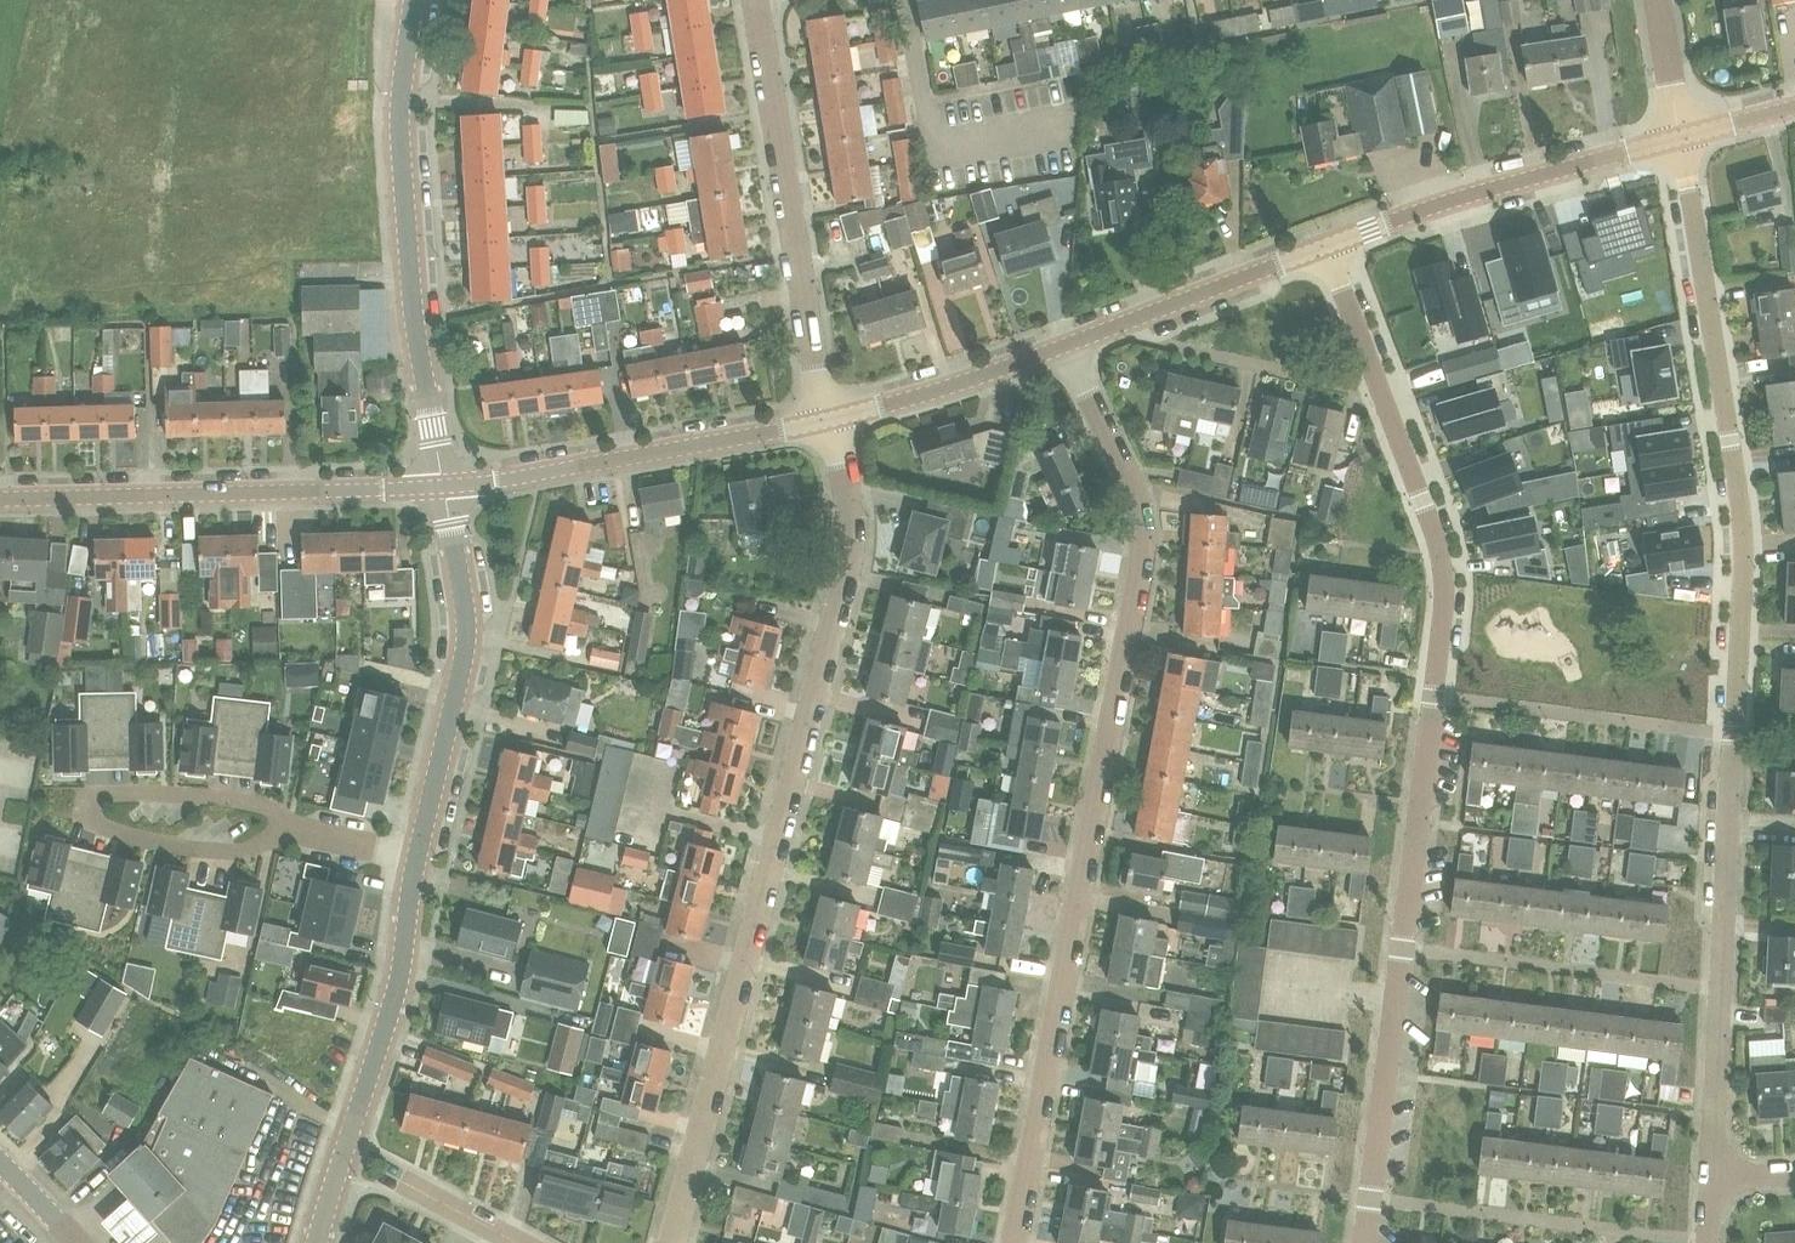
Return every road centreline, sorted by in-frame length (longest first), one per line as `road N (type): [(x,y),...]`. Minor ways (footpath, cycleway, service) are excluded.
road 1 (residential): [(1717,1177),(1745,499),(1682,137)]
road 2 (residential): [(1364,1242),(1435,695),(1442,553),(1327,246)]
road 3 (residential): [(1014,1242),(1137,567),(1139,516),(1129,474),(1068,344)]
road 4 (residential): [(674,1242),(838,579),(844,501),(829,416)]
road 5 (tertiary): [(444,487),(420,343),(403,145),(401,94),(415,0)]
road 6 (residential): [(0,500),(444,487)]
road 7 (residential): [(829,416),(755,0)]
road 8 (residential): [(287,827),(274,810),(238,795),(111,791),(92,804),(105,828),(173,847),(222,850),(275,839)]
road 9 (residential): [(444,487),(829,416)]
road 10 (tertiary): [(416,859),(466,656),(468,625),(444,487)]
road 11 (tertiary): [(320,1219),(395,995),(416,859)]
road 12 (residential): [(1327,246),(1450,202),(1682,137)]
road 13 (residential): [(1068,344),(1327,246)]
road 14 (residential): [(829,416),(1068,344)]
road 15 (residential): [(1682,137),(1659,0)]
road 16 (residential): [(416,859),(287,827)]
road 17 (residential): [(518,1242),(402,1179)]

